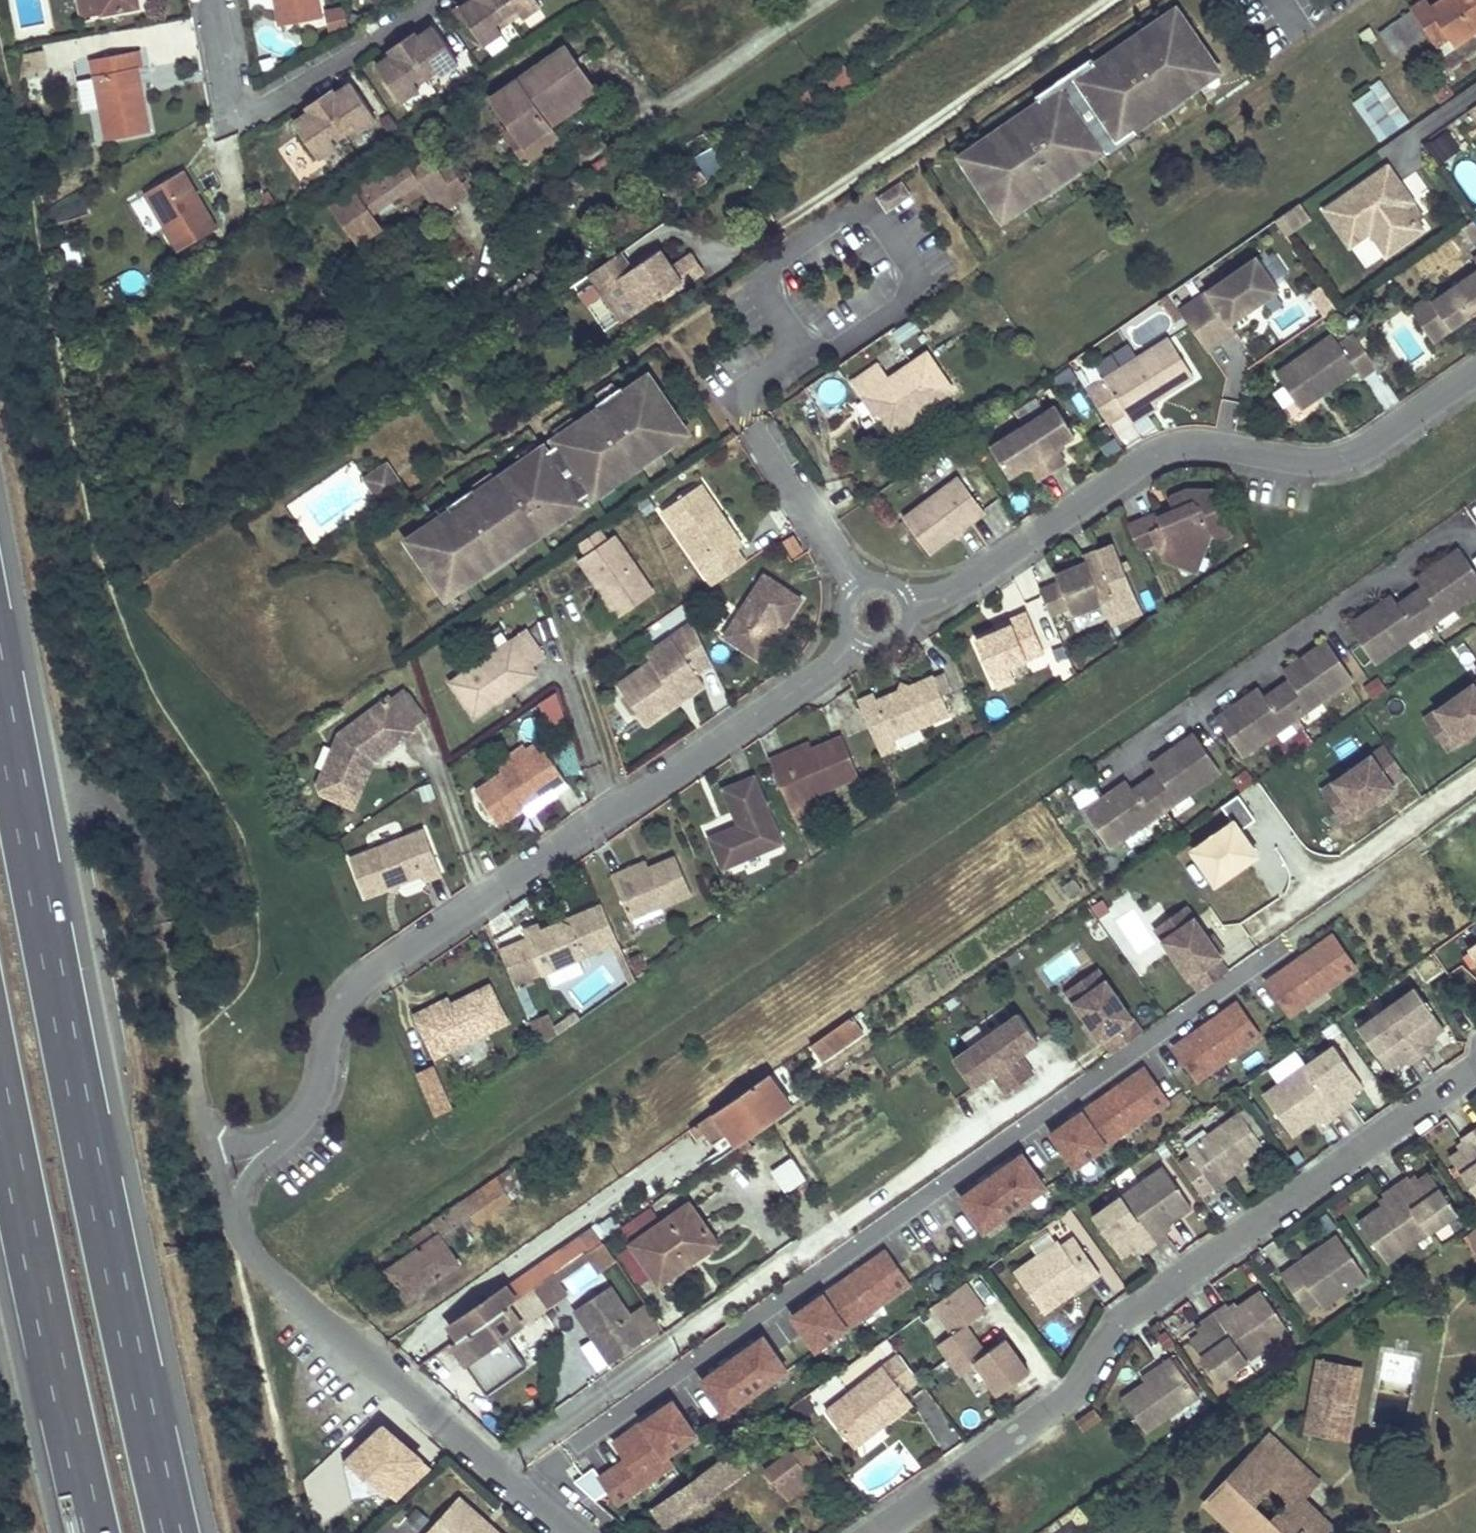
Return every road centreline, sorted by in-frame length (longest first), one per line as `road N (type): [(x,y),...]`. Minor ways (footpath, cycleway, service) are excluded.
road 1 (motorway): [(176,1532),(0,672)]
road 2 (residential): [(211,1149),(319,1091),(327,1029),(360,983),(849,640)]
road 3 (residential): [(868,1532),(1068,1396),(1118,1331),(1475,1075)]
road 4 (residential): [(907,603),(964,586),(1154,449),(1204,438),(1319,460),(1362,451),(1475,369)]
road 5 (unclassified): [(211,1149),(258,1266),(567,1532)]
road 6 (motorway): [(0,1089),(96,1532)]
road 7 (unclassified): [(907,603),(890,575),(852,572),(834,589),(830,608),(849,640)]

